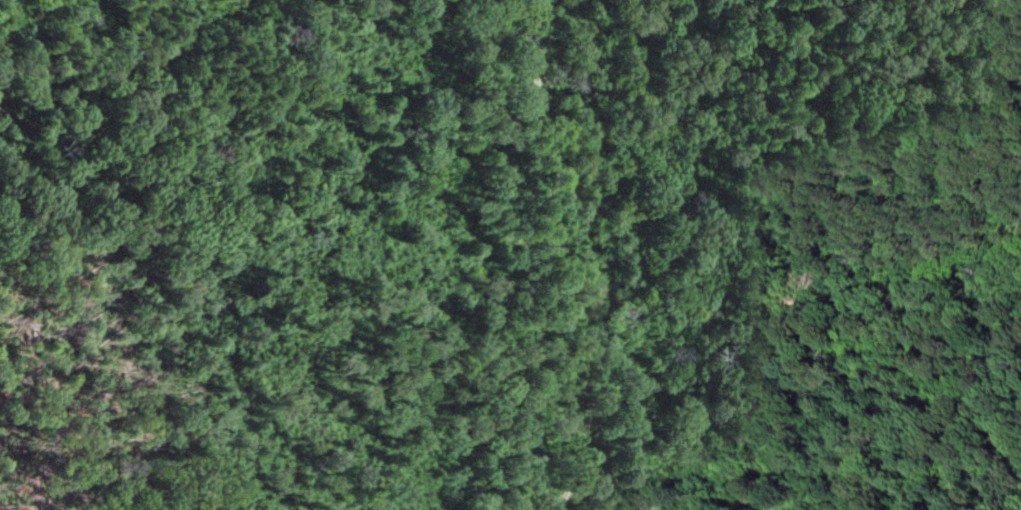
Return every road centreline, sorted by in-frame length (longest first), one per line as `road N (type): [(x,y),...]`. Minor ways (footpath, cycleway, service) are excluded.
road 1 (residential): [(575,509),(598,405),(575,0)]

